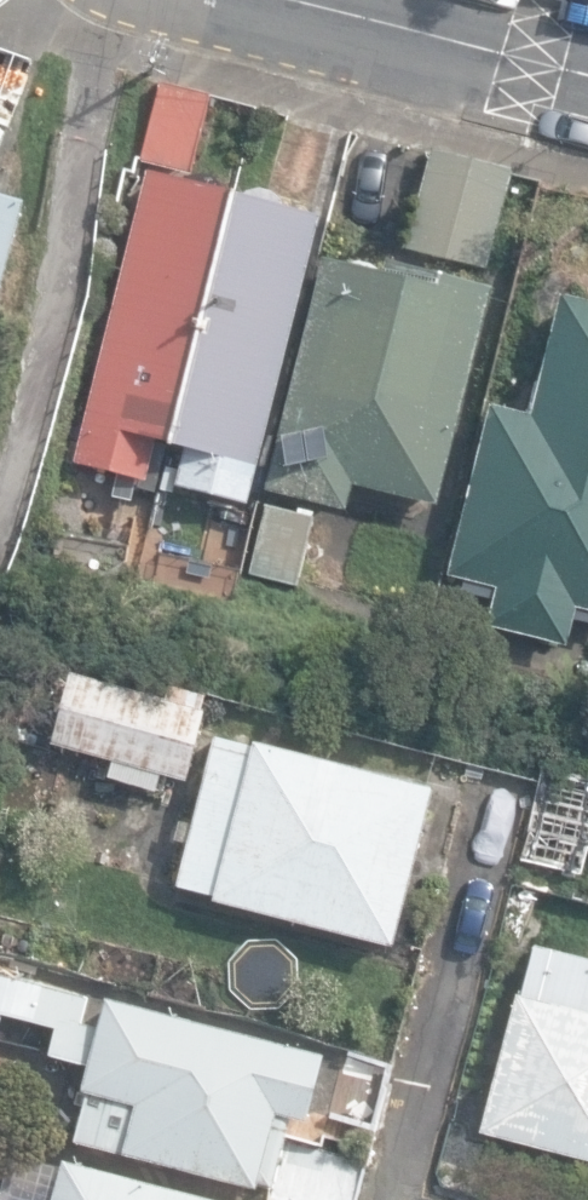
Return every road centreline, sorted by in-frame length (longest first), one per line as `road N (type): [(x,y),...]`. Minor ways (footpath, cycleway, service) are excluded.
road 1 (residential): [(501,817),(400,1199)]
road 2 (residential): [(587,76),(286,0)]

